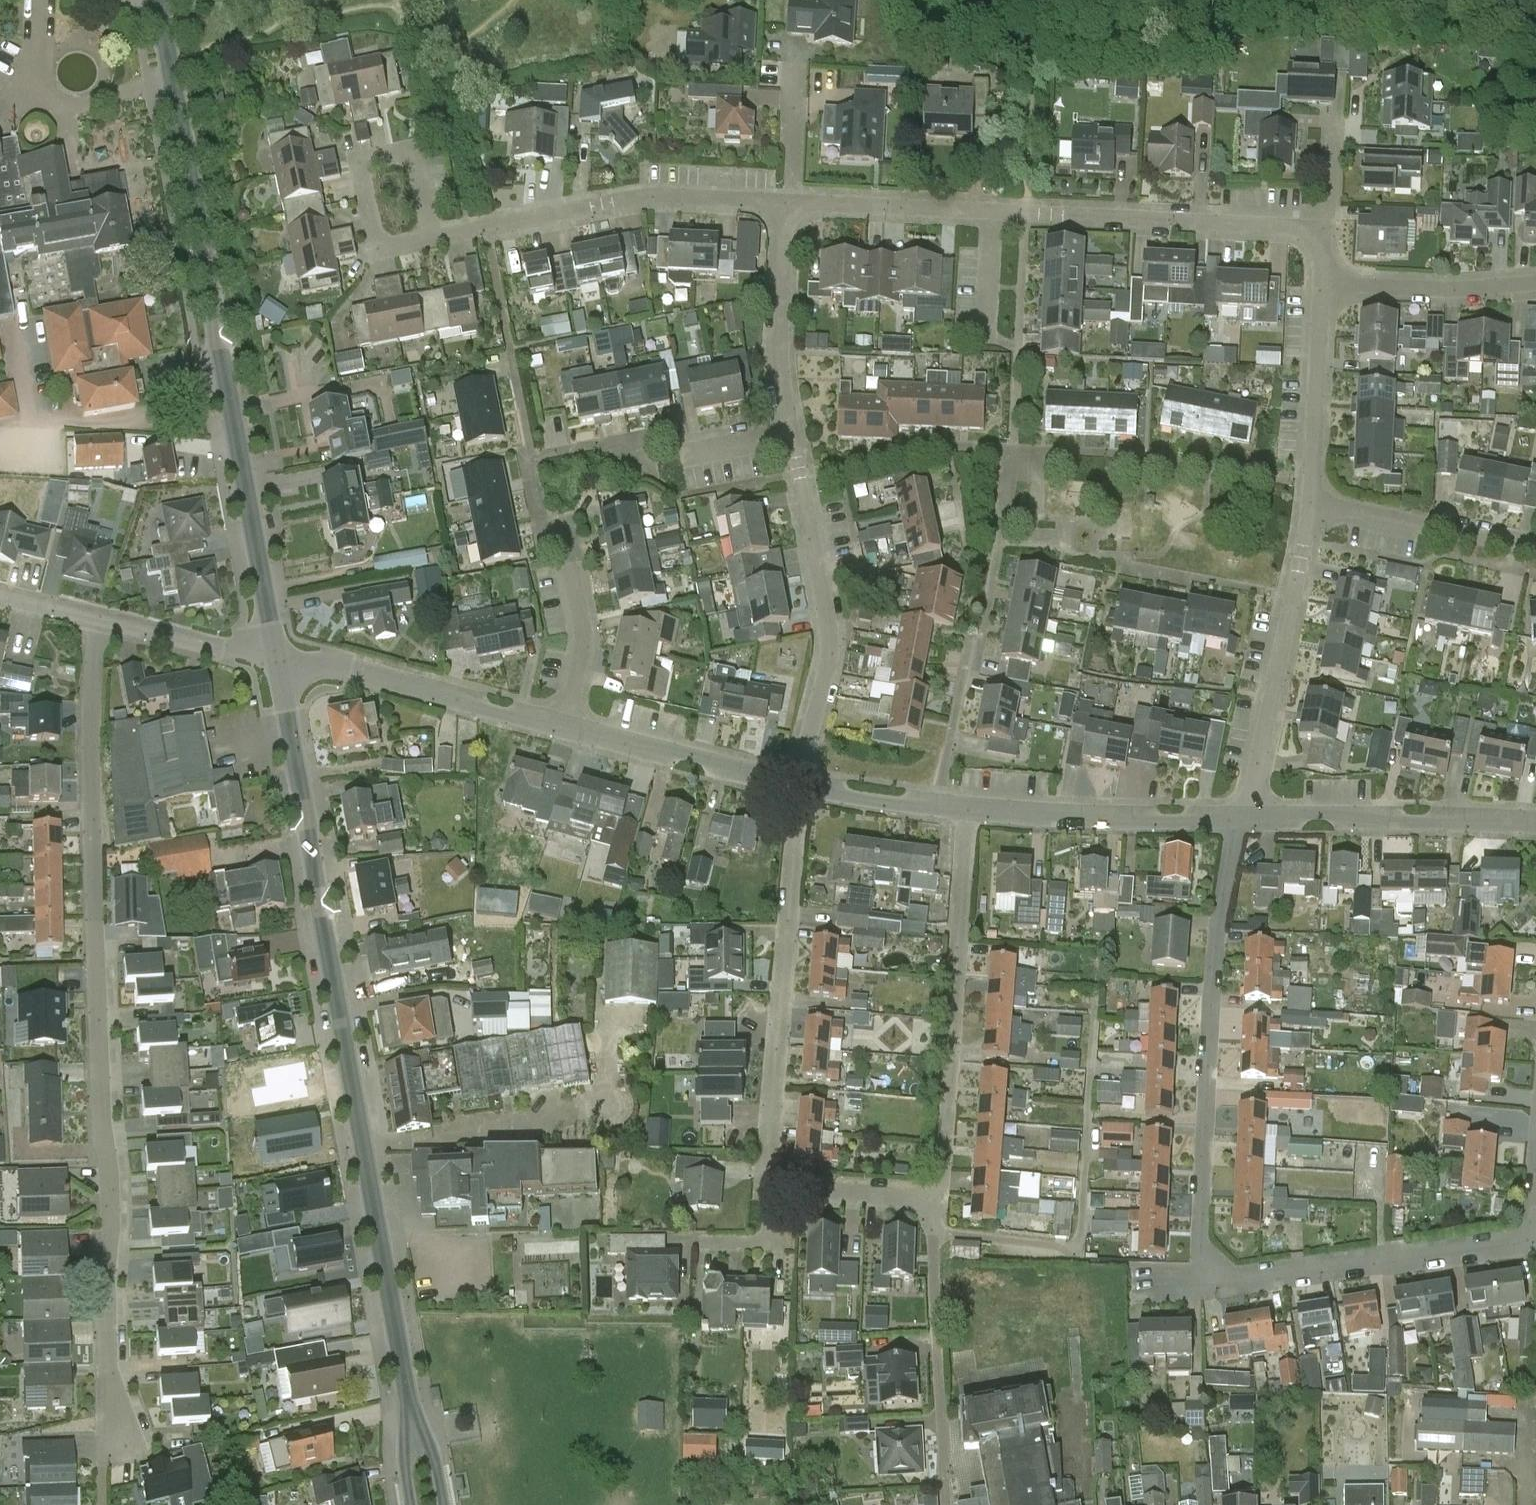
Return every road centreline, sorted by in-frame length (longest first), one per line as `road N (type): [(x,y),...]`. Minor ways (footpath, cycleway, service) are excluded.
road 1 (residential): [(118,1440),(107,1367),(111,1186),(100,1123),(89,806),(98,620)]
road 2 (residential): [(410,1418),(277,661)]
road 3 (residential): [(277,661),(157,0)]
road 4 (residential): [(784,204),(782,369),(830,642),(799,787)]
road 5 (residential): [(937,1200),(769,1184),(799,787)]
road 6 (residential): [(784,204),(1285,227),(1313,236)]
road 7 (residential): [(1220,1286),(1200,1249),(1216,939),(1239,820)]
road 8 (residential): [(937,1200),(966,812)]
road 9 (residential): [(1220,1286),(1519,1245),(1530,1234),(1535,1167)]
road 10 (residential): [(1310,503),(1252,820)]
road 11 (residential): [(487,226),(644,198),(784,204)]
road 12 (residential): [(562,728),(277,661)]
road 13 (residential): [(1535,825),(1252,820)]
road 14 (residential): [(1239,820),(966,812)]
road 15 (residential): [(799,787),(562,728)]
road 16 (residential): [(1535,551),(1310,503)]
road 17 (residential): [(1320,283),(1310,503)]
road 18 (residential): [(1320,283),(1464,290),(1535,283)]
road 19 (residential): [(428,238),(375,250),(357,162),(411,151)]
road 20 (residential): [(935,1233),(942,1425)]
road 21 (residential): [(277,661),(98,620)]
road 22 (residential): [(966,812),(799,787)]
road 23 (residential): [(572,563),(583,642),(562,728)]

